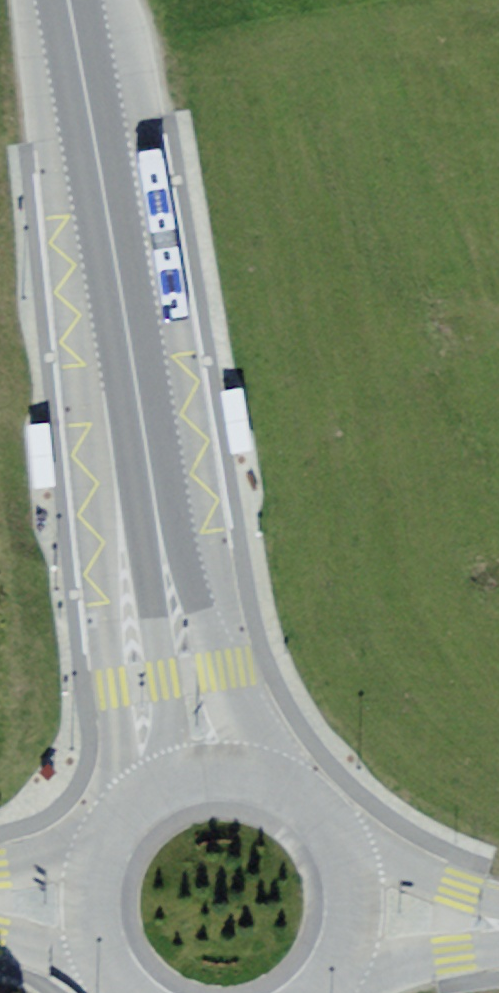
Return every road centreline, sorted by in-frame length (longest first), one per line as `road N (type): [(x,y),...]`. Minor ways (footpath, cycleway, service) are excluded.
road 1 (primary): [(129,213),(163,798)]
road 2 (primary): [(272,779),(250,731),(222,626),(129,213)]
road 3 (primary): [(129,213),(84,0)]
road 4 (tertiary): [(340,943),(498,938)]
road 5 (tertiary): [(498,894),(346,852)]
road 6 (residential): [(0,918),(133,948)]
road 7 (residential): [(128,843),(0,857)]

